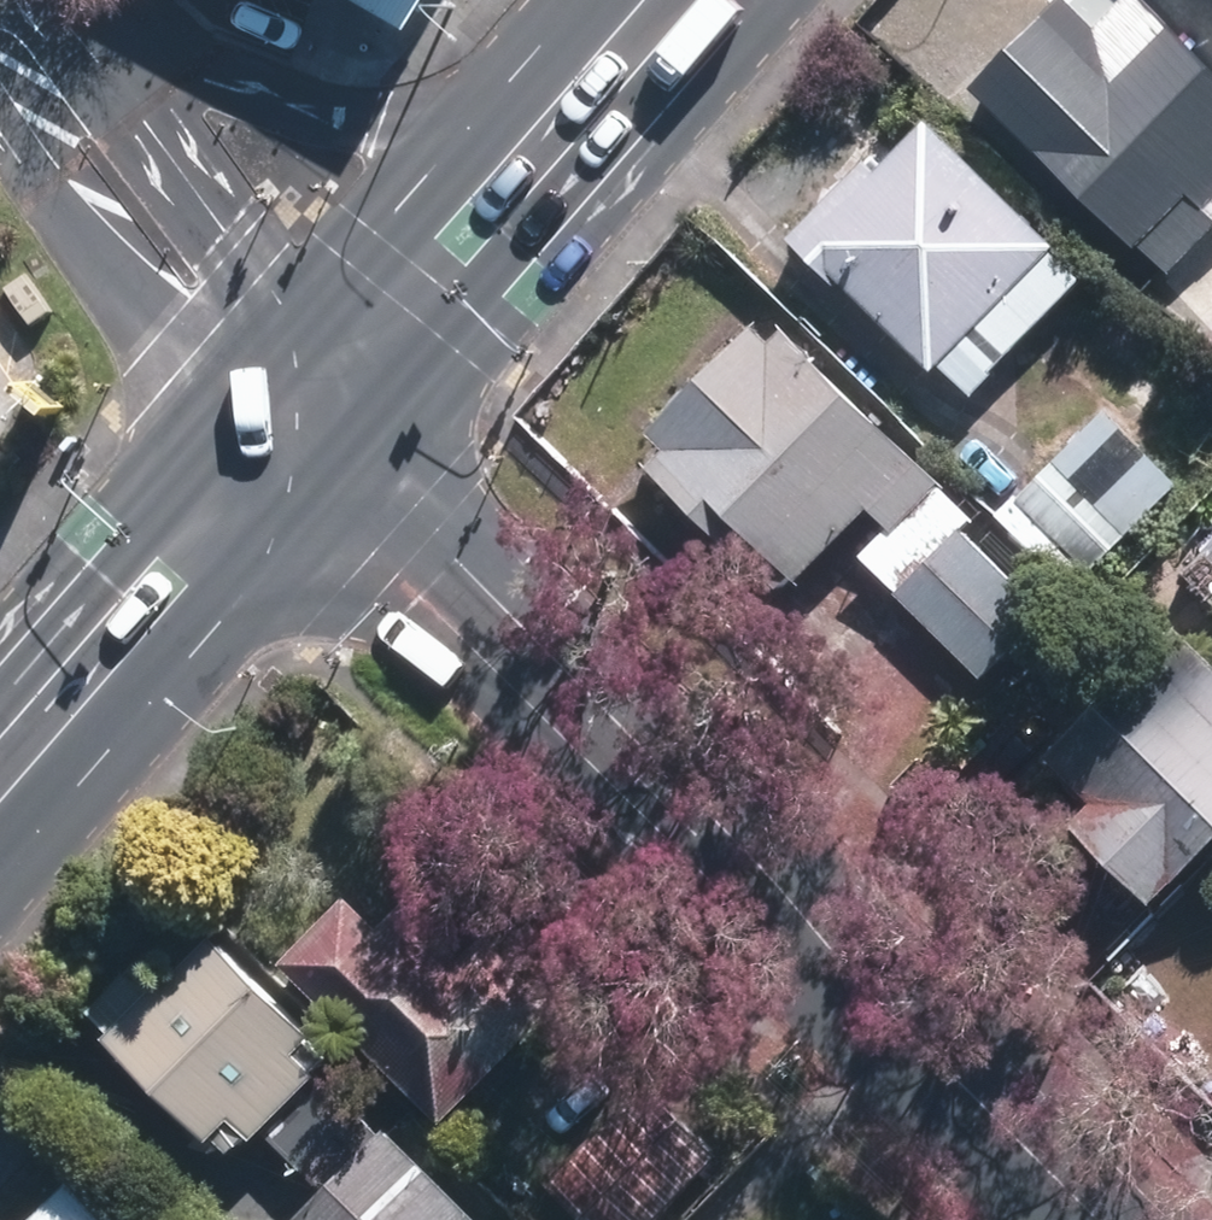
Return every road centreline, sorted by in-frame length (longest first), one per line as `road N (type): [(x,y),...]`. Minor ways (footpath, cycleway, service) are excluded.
road 1 (motorway): [(380,0),(555,529),(891,1219)]
road 2 (motorway): [(614,1219),(314,626),(107,0)]
road 3 (secondary): [(1114,1219),(317,421)]
road 4 (secondary): [(76,0),(219,74),(349,115),(436,119),(580,101)]
road 5 (secondary): [(317,421),(0,787)]
road 6 (secondary): [(580,101),(317,421)]
road 7 (secondary): [(666,0),(580,101)]

